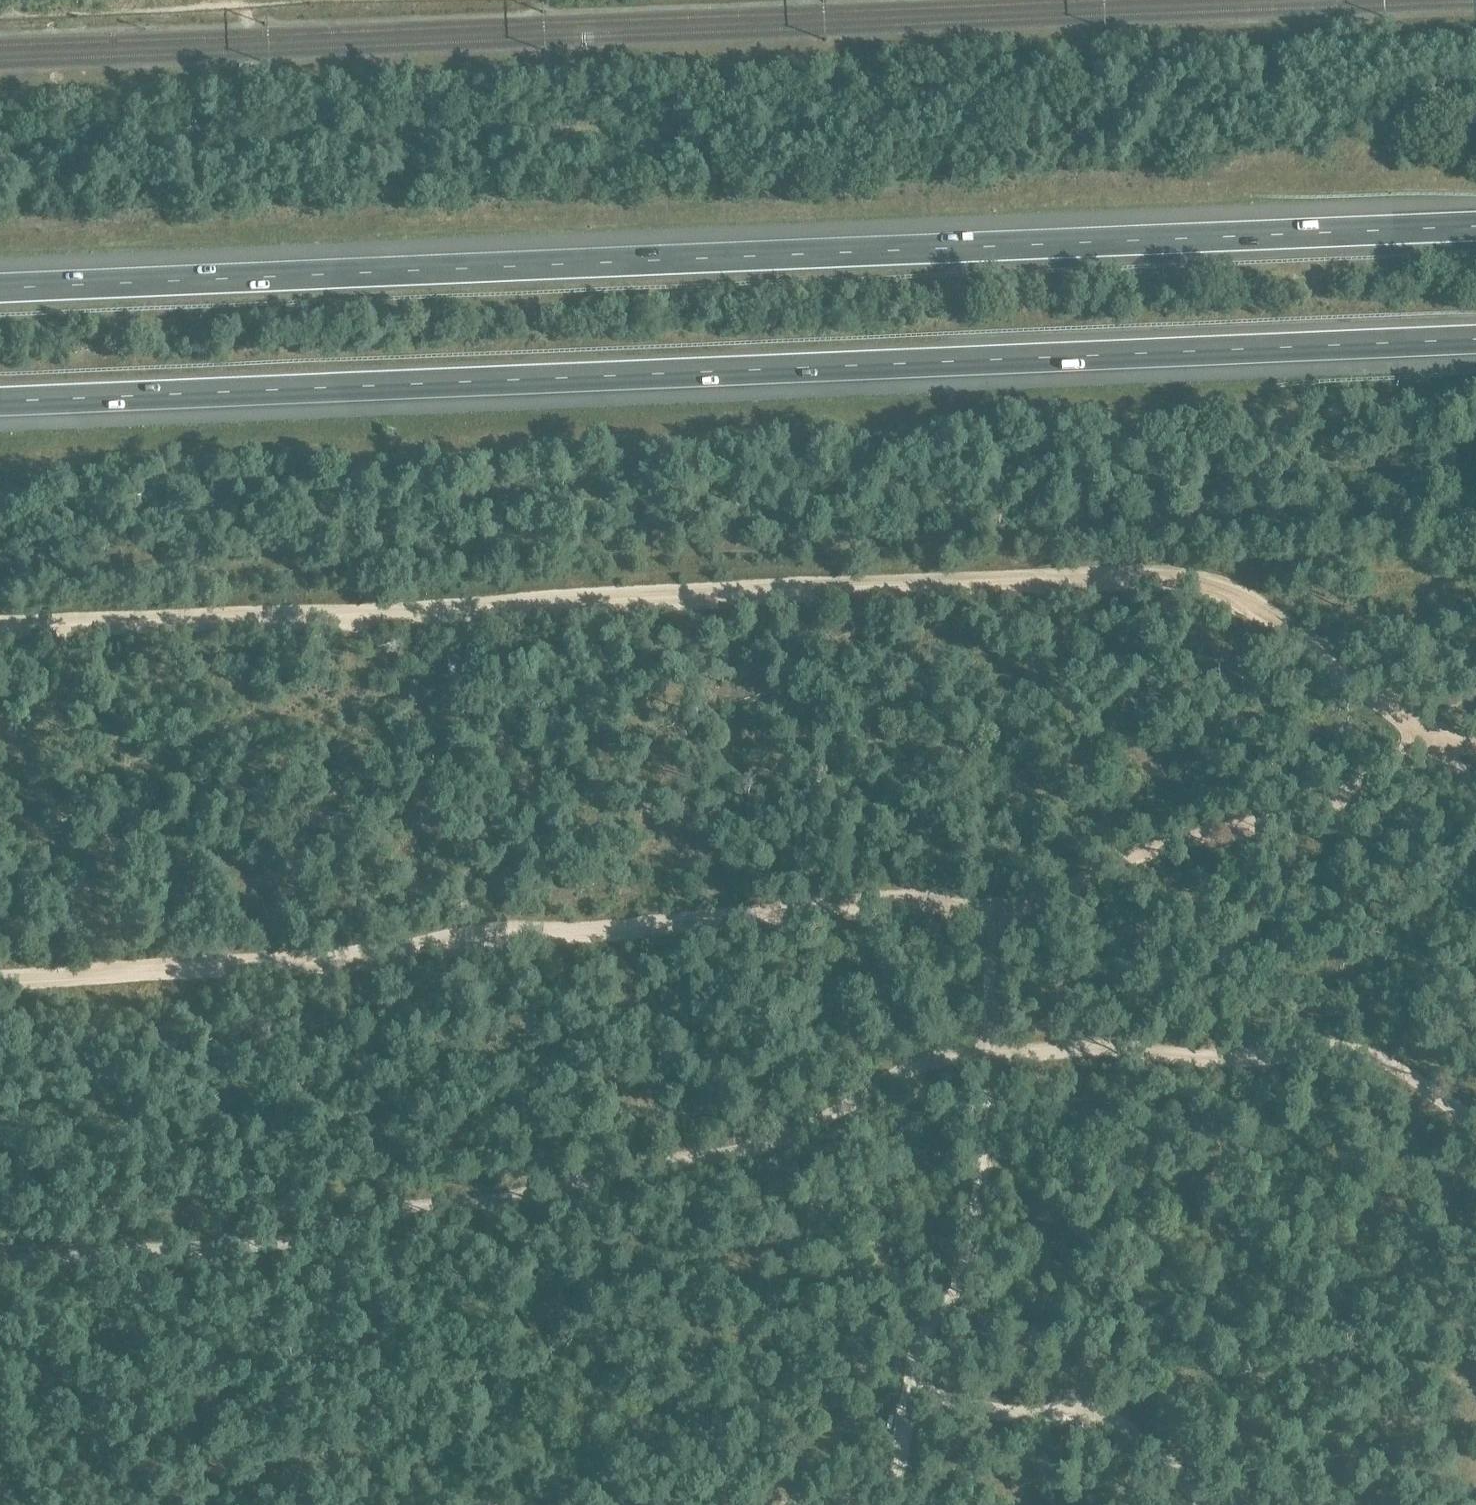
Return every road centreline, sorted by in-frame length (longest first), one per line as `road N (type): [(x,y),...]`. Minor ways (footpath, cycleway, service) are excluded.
road 1 (track): [(1475,789),(1273,617),(1236,590),(1203,580),(899,584),(0,626)]
road 2 (track): [(0,983),(348,960),(497,935),(623,931),(888,901),(985,911),(1027,904),(1204,835),(1298,816),(1427,740),(1475,748)]
road 3 (motorway): [(0,402),(1475,340)]
road 4 (motorway): [(1475,225),(0,287)]
road 5 (track): [(0,1266),(256,1246),(384,1212),(505,1199),(783,1140),(904,1071),(991,1056),(985,911)]
road 6 (track): [(991,1056),(974,1244),(918,1350),(908,1394),(1113,1420),(1158,1452),(1202,1504)]
road 7 (track): [(991,1056),(1134,1049),(1253,1058),(1332,1048),(1389,1064),(1475,1121)]
road 8 (track): [(906,1407),(829,1452),(793,1504)]

